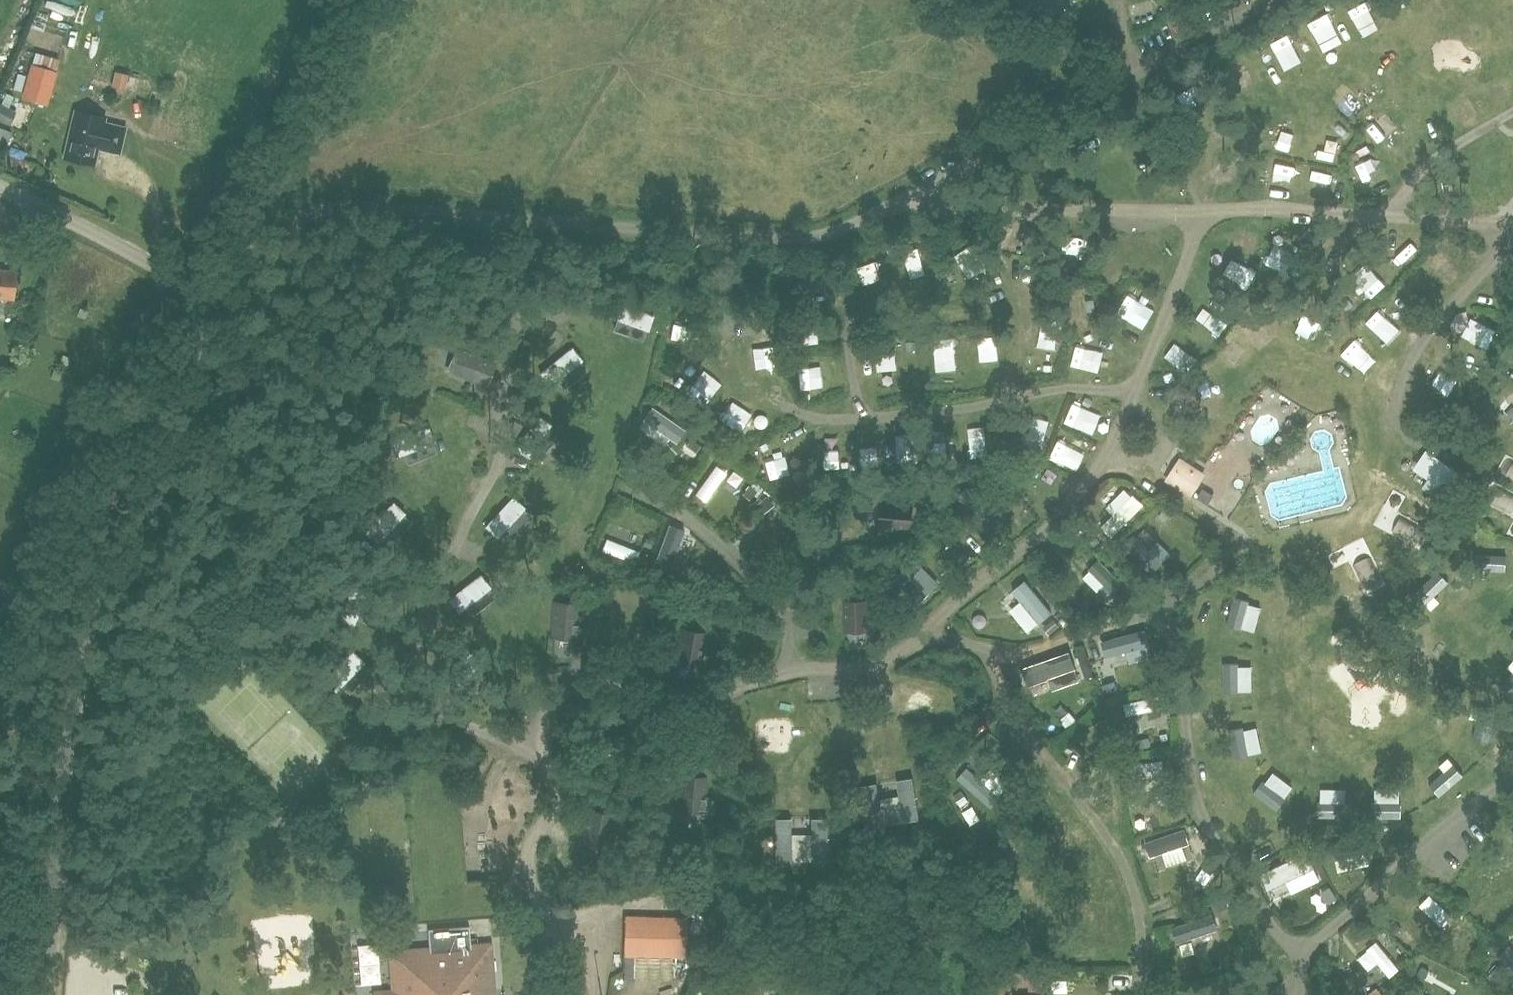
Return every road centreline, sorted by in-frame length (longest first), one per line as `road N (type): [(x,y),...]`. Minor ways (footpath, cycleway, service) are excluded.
road 1 (unclassified): [(1270,0),(818,237),(360,208),(302,216),(248,245),(204,296),(185,424),(78,680),(61,784),(43,994)]

